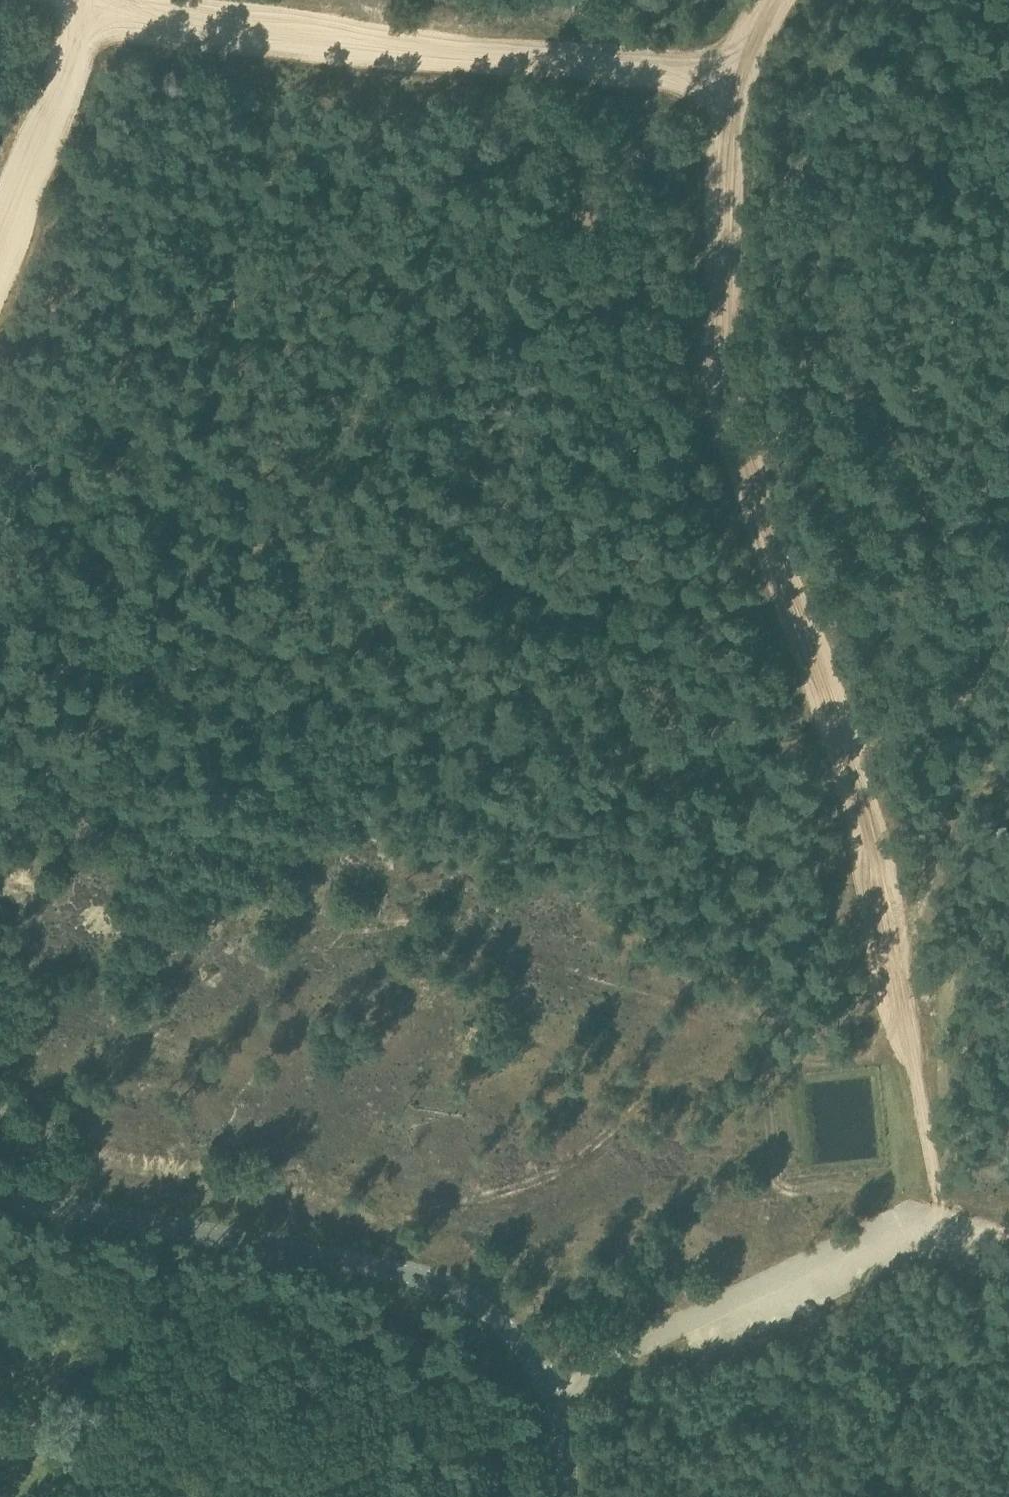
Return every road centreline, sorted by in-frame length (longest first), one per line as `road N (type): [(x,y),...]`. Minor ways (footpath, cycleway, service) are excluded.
road 1 (track): [(913,1237),(897,1008),(875,848),(739,436),(722,341),(724,117),(747,45),(774,0)]
road 2 (track): [(134,0),(200,17),(734,84)]
road 3 (track): [(0,248),(77,36),(82,0)]

